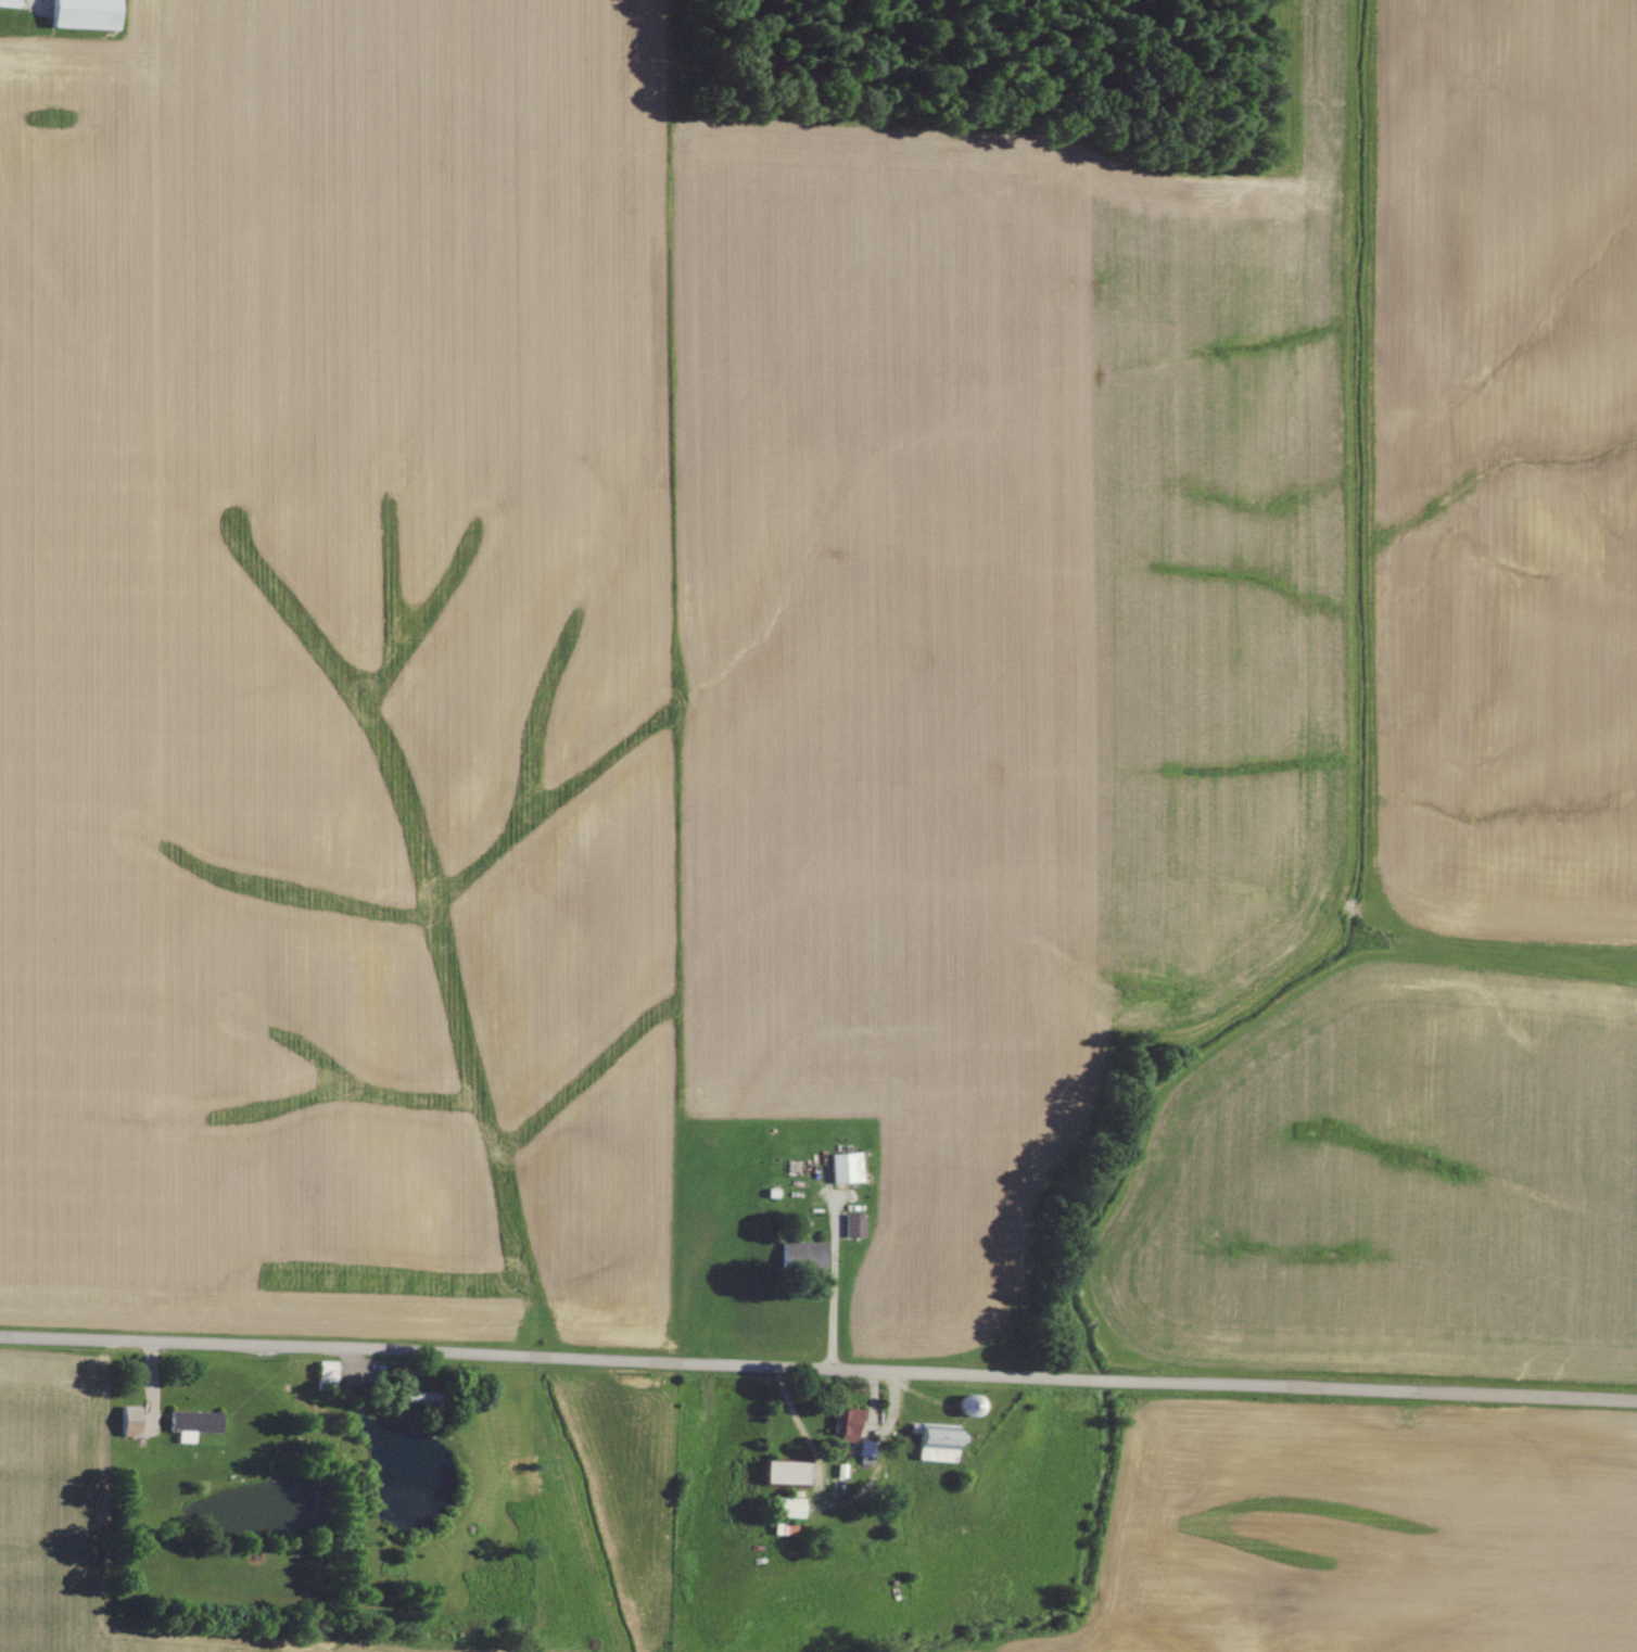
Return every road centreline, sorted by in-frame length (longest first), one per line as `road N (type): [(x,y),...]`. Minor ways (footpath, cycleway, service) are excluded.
road 1 (residential): [(0,1336),(1636,1403)]

